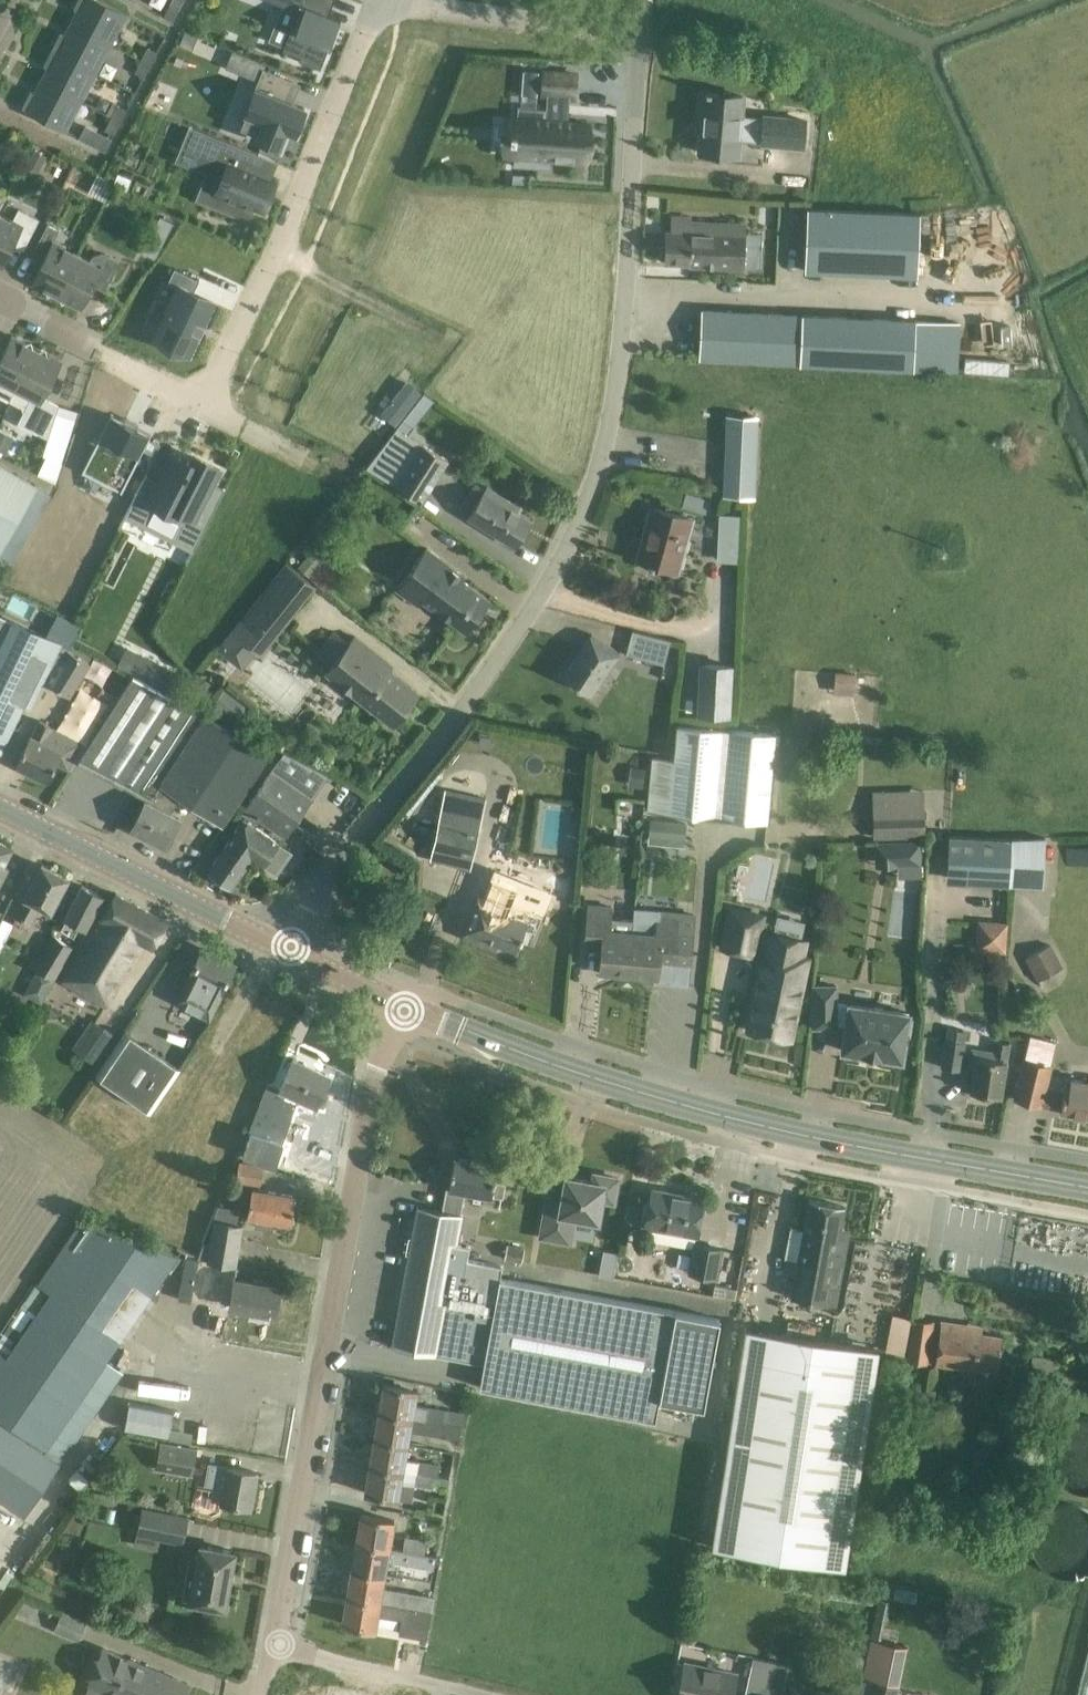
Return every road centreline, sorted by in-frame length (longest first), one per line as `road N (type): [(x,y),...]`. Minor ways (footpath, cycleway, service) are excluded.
road 1 (unclassified): [(291,952),(328,878),(482,686),(547,587),(587,502),(612,416),(622,339),(639,36)]
road 2 (secondary): [(407,1004),(637,1092),(816,1137),(1087,1187)]
road 3 (residential): [(639,36),(375,5),(204,402)]
road 4 (unclassified): [(271,1644),(376,1068),(407,1004)]
road 5 (secondary): [(291,952),(0,807)]
road 6 (residential): [(204,402),(0,298)]
road 7 (residential): [(271,1644),(491,1694)]
road 8 (secondary): [(407,1004),(291,952)]

